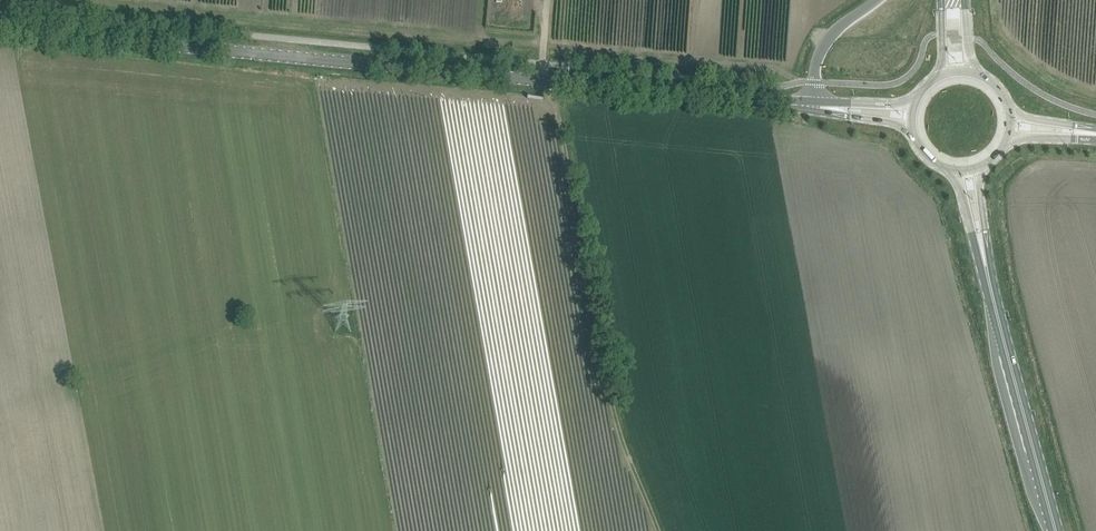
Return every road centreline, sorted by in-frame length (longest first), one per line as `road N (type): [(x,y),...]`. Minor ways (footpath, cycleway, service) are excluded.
road 1 (tertiary): [(0,29),(812,106)]
road 2 (track): [(655,530),(600,387),(551,80)]
road 3 (secondary): [(1055,530),(984,258)]
road 4 (unclassified): [(812,106),(828,38),(875,0)]

